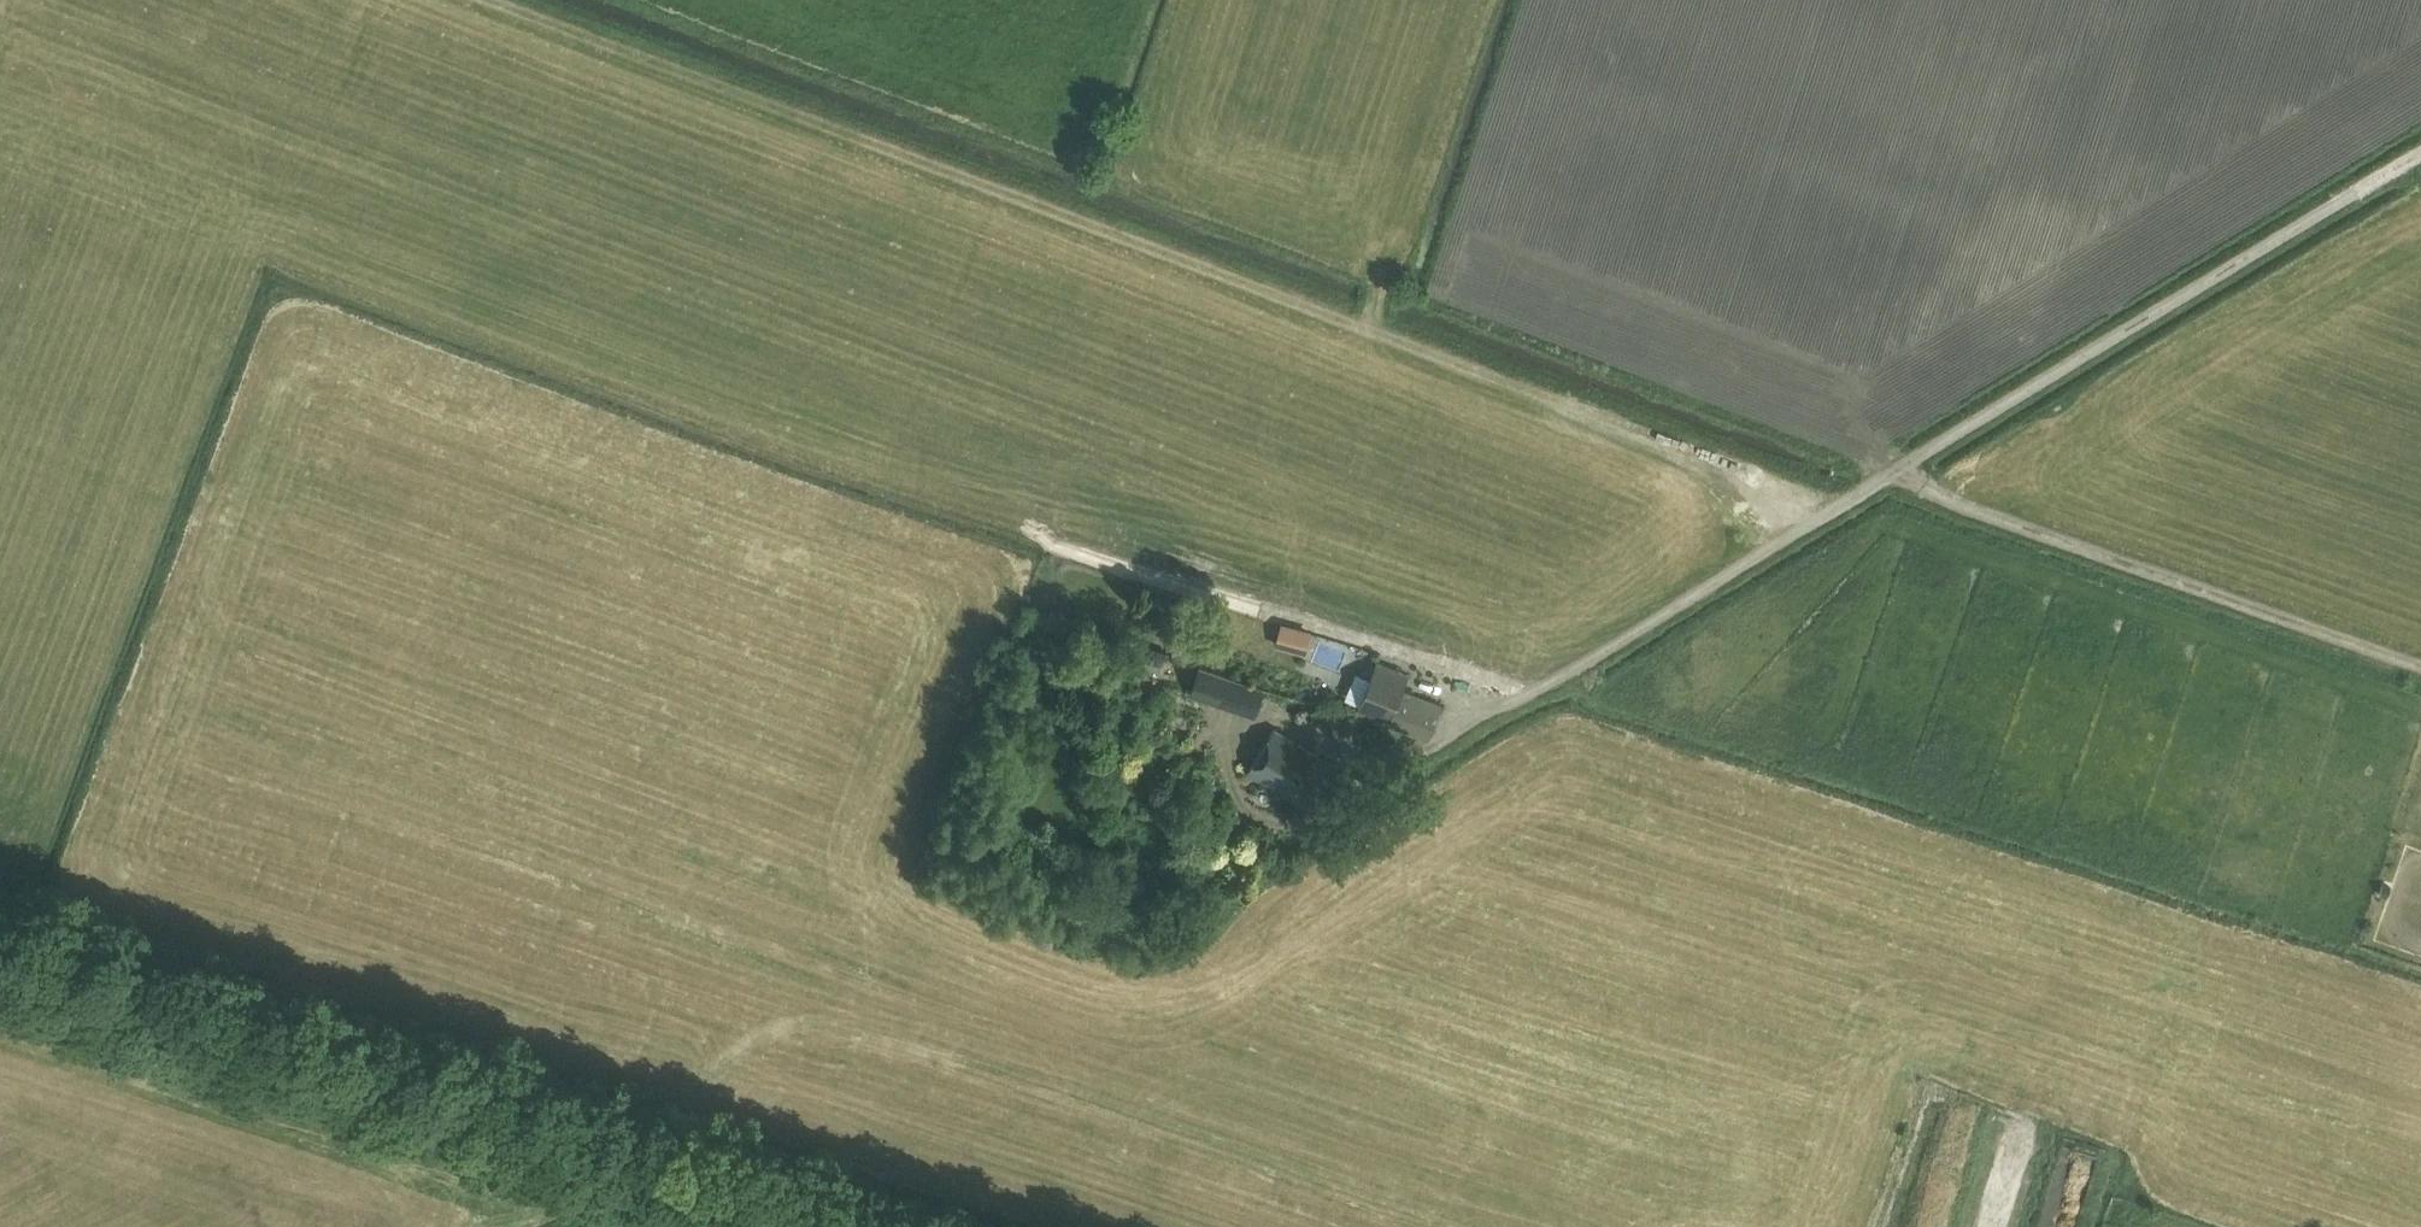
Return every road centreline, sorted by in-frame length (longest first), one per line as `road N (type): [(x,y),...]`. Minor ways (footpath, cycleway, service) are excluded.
road 1 (track): [(0,940),(883,1226)]
road 2 (track): [(1893,474),(1951,504),(2420,669)]

